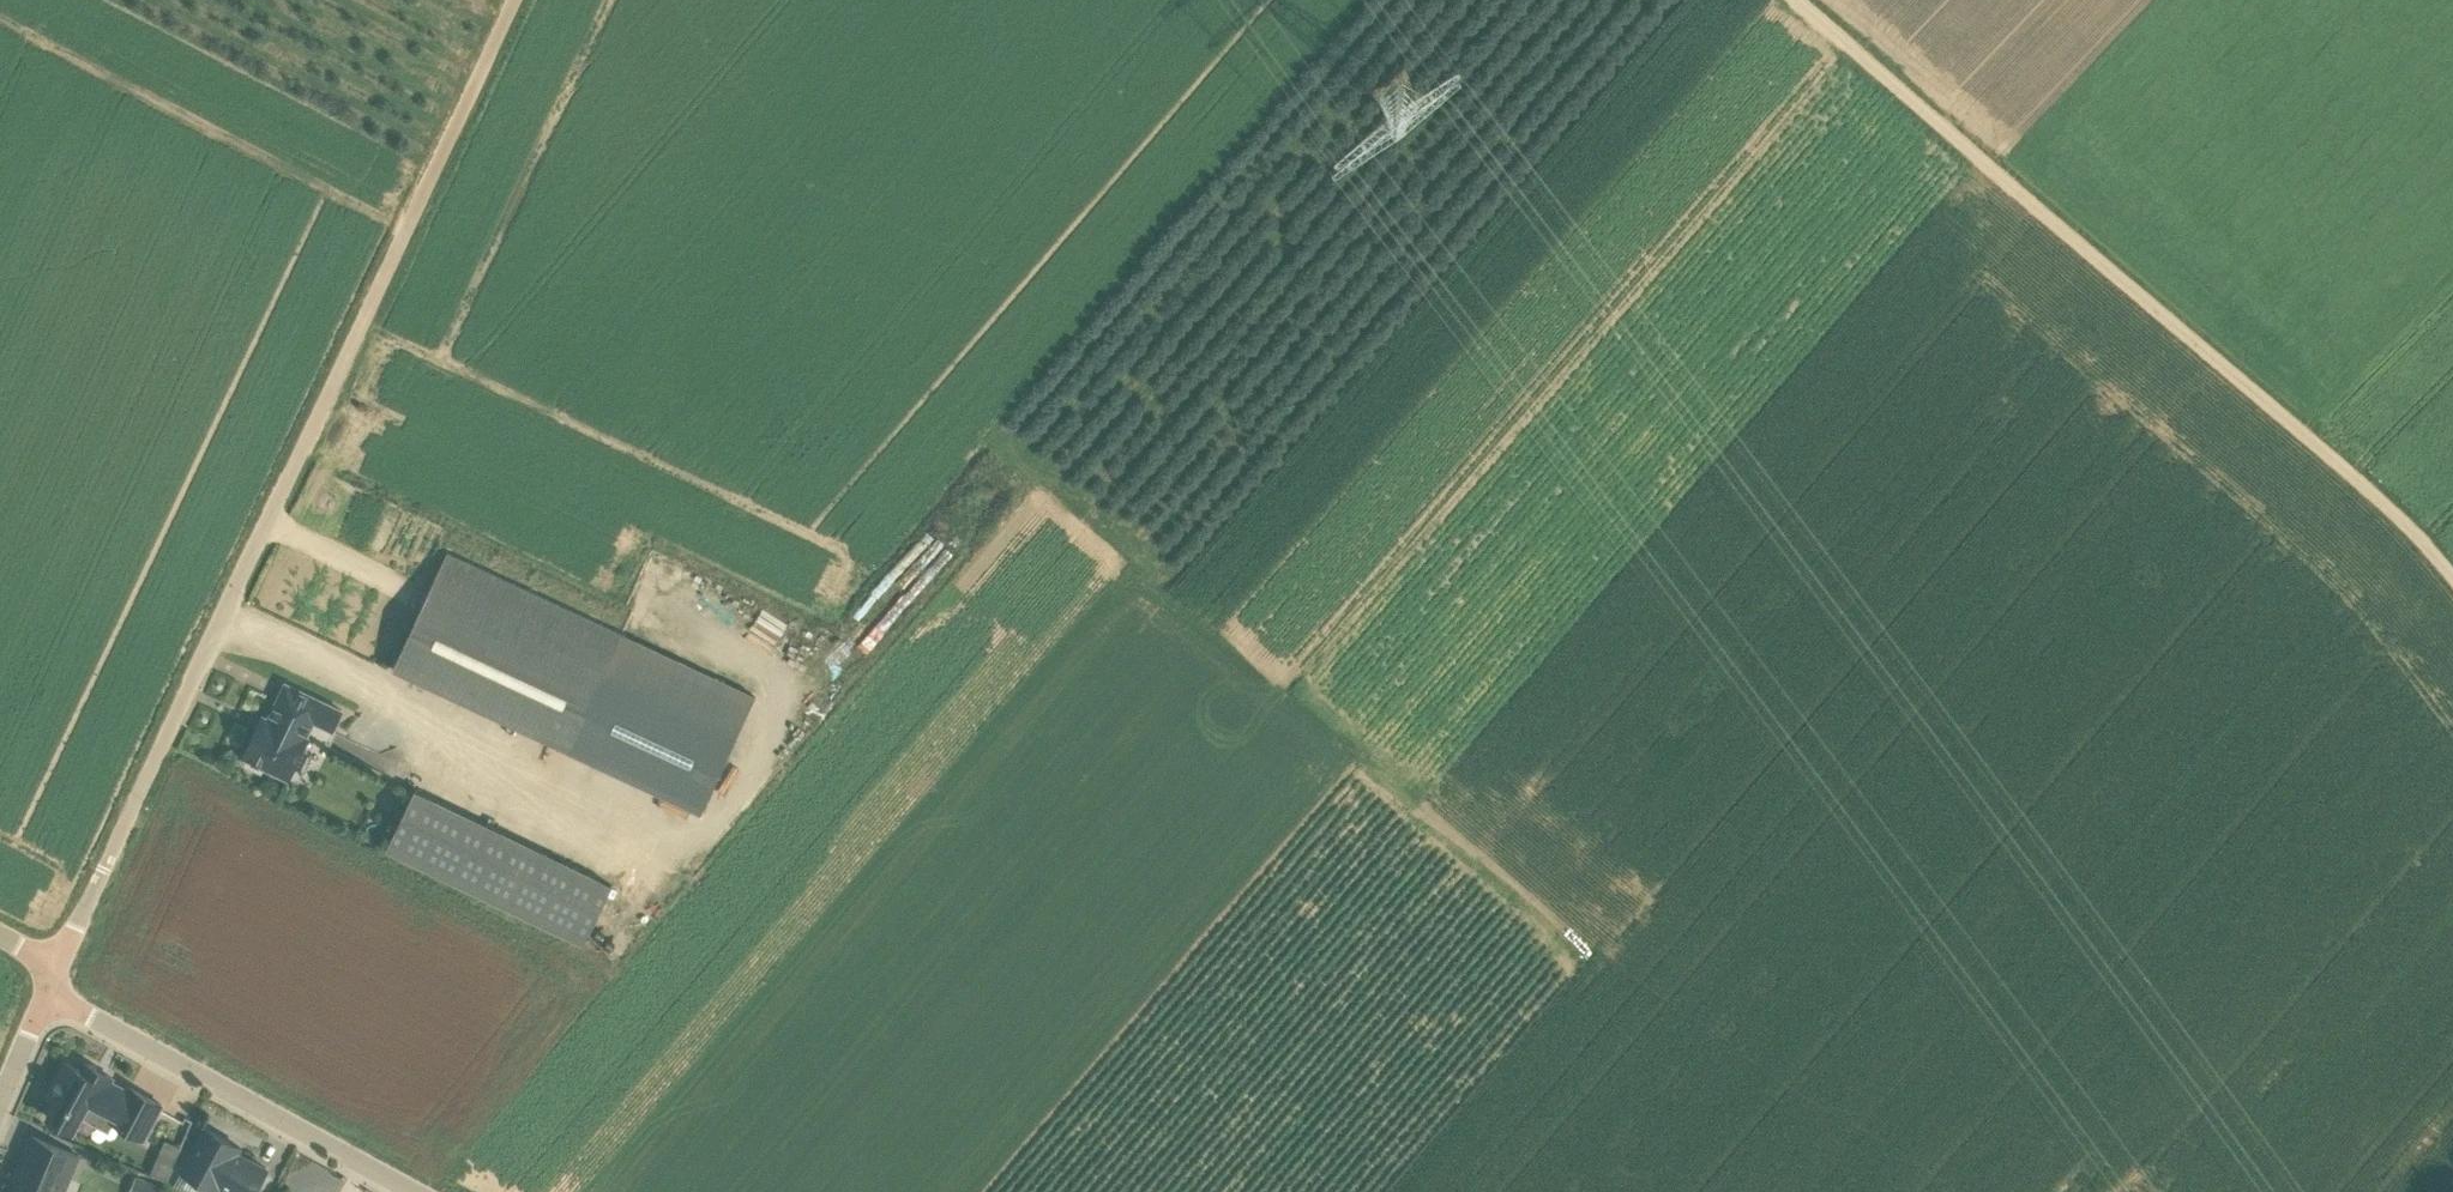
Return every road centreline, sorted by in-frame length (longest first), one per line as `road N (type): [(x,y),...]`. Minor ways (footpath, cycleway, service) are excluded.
road 1 (unclassified): [(57,963),(110,834),(506,0)]
road 2 (track): [(1806,0),(2452,560)]
road 3 (residential): [(416,1191),(44,989)]

